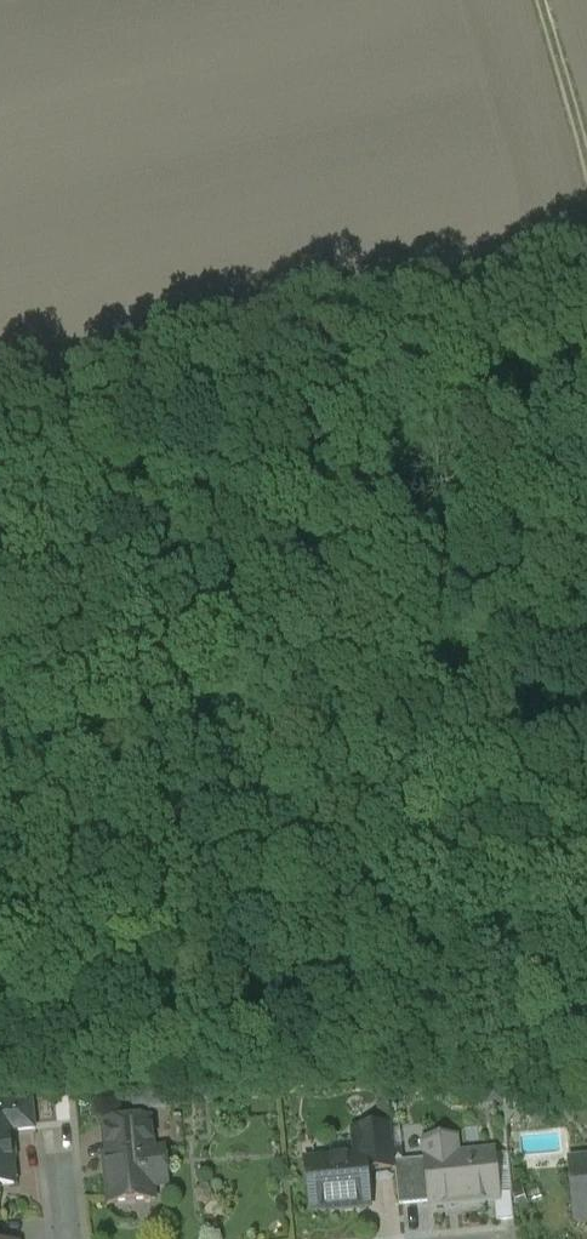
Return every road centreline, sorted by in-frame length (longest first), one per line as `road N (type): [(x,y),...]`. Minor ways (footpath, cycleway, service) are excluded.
road 1 (track): [(586,265),(0,415)]
road 2 (track): [(543,0),(586,165)]

